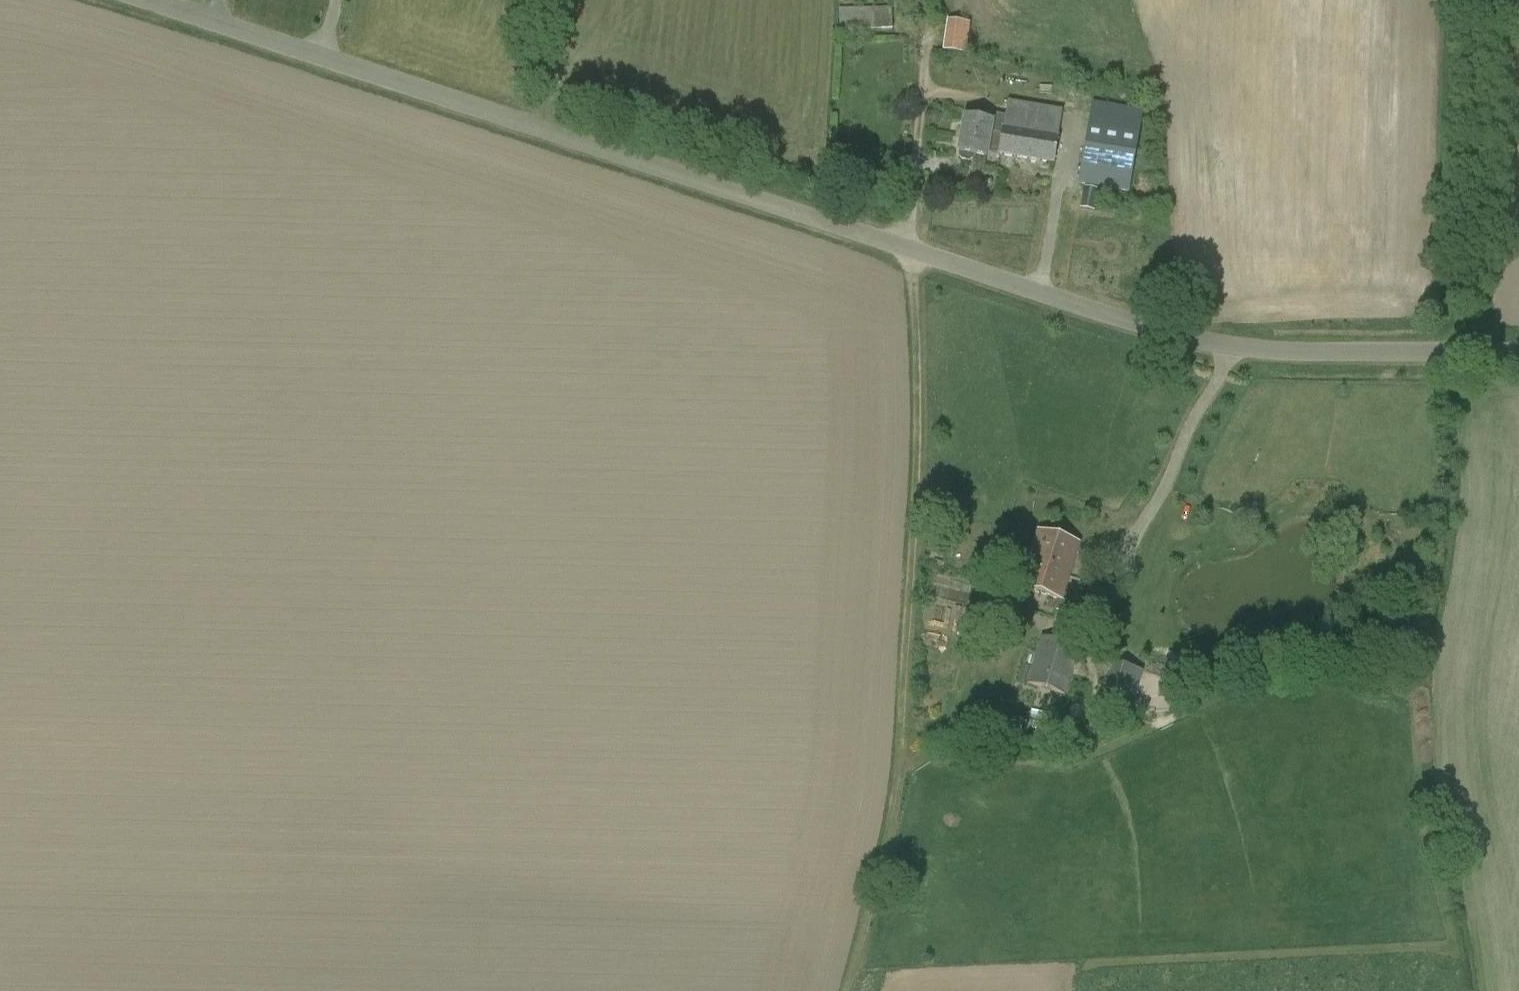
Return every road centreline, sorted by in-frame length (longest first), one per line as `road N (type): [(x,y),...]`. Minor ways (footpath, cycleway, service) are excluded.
road 1 (unclassified): [(1518,353),(1281,353),(1204,345),(137,0)]
road 2 (track): [(850,990),(881,880),(920,560),(913,251)]

